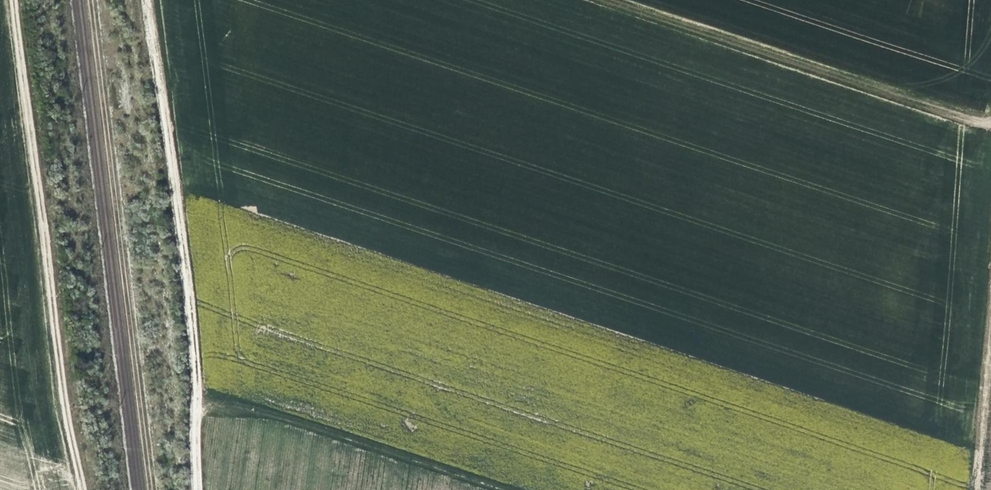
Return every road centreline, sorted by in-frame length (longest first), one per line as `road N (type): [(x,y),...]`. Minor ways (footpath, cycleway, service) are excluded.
road 1 (track): [(82,489),(14,0)]
road 2 (track): [(90,0),(150,489)]
road 3 (track): [(199,489),(192,319),(149,0)]
road 4 (track): [(606,0),(990,127)]
road 5 (track): [(978,489),(990,313)]

